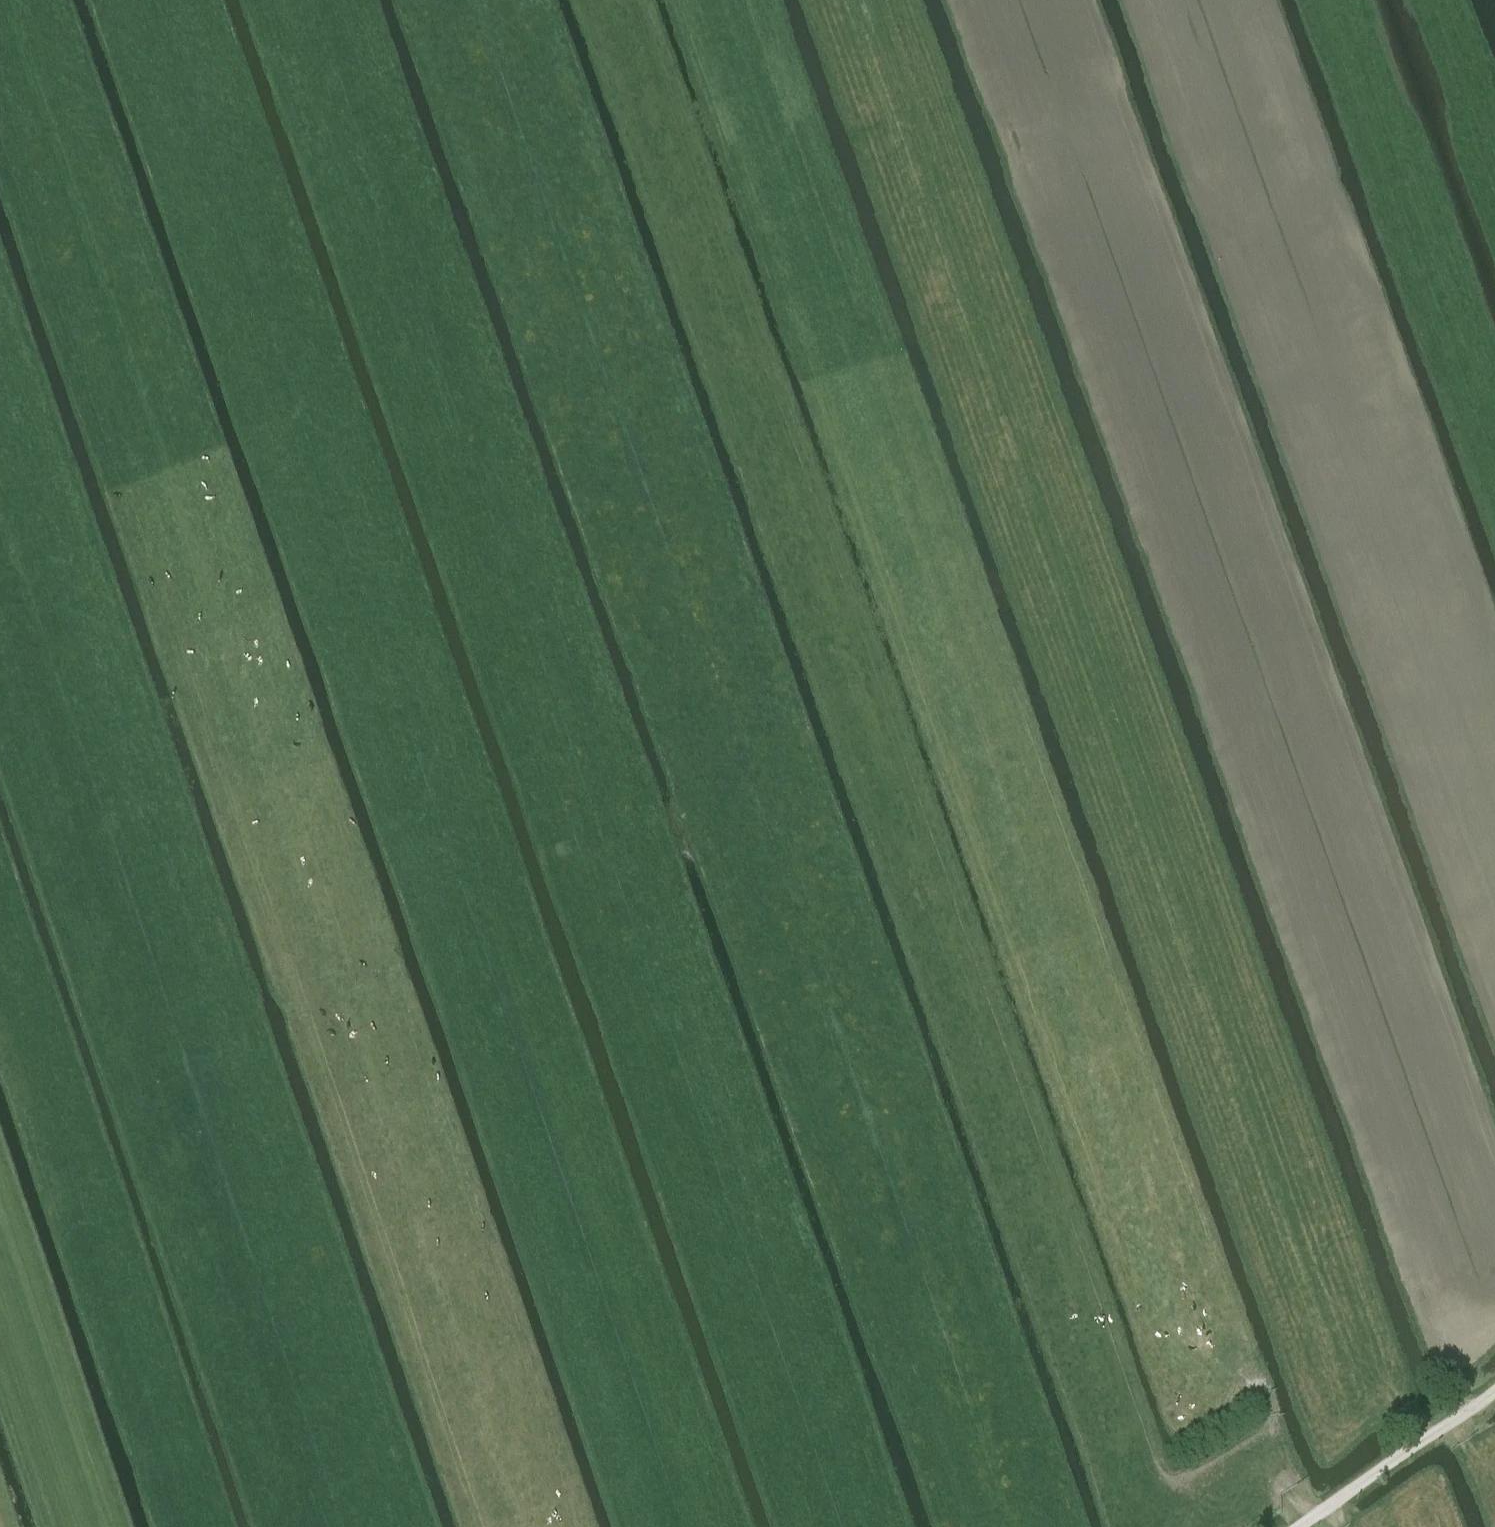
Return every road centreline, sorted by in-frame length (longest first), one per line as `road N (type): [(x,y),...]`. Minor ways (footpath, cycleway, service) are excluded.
road 1 (track): [(1071,1124),(1157,1352),(1192,1370),(1257,1384),(1287,1492),(1319,1515)]
road 2 (track): [(1301,1526),(1494,1392)]

